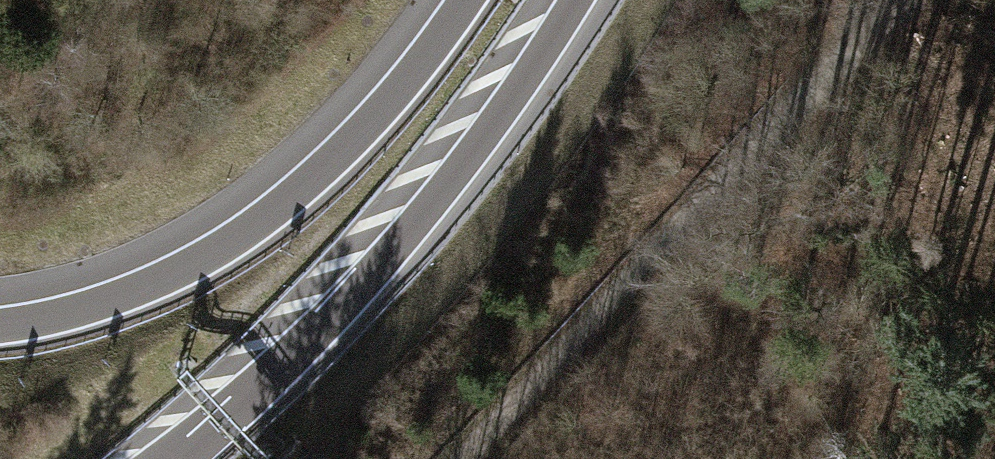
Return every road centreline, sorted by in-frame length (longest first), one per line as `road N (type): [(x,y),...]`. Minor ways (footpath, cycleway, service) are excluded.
road 1 (track): [(908,0),(474,458)]
road 2 (motorway): [(175,458),(310,339),(403,238),(576,0)]
road 3 (motorway): [(466,0),(374,117),(261,220),(150,284),(0,325)]

